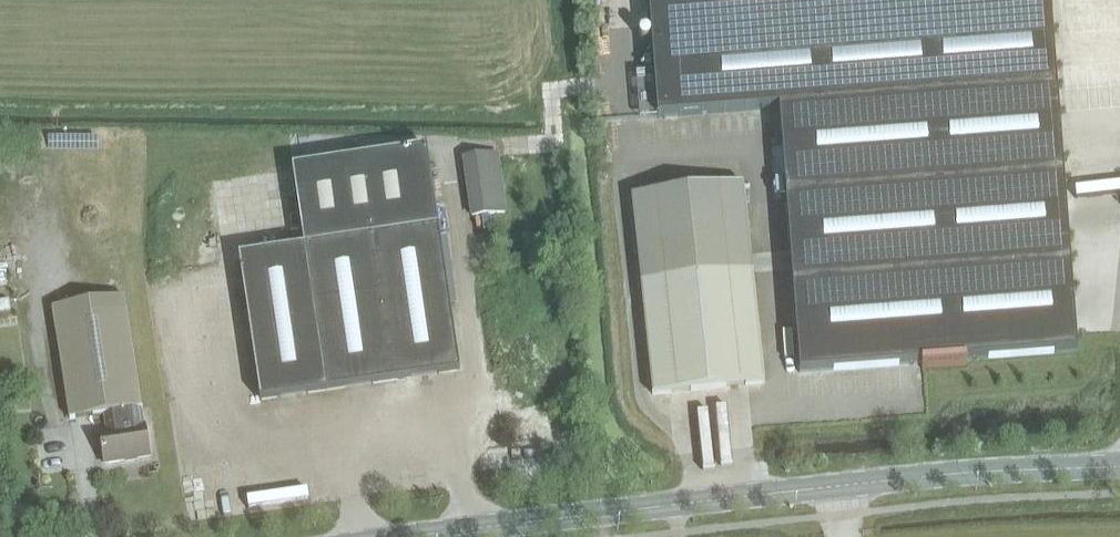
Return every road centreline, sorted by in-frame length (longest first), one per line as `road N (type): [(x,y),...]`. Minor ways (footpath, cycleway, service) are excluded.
road 1 (secondary): [(401,536),(938,474),(1119,465)]

